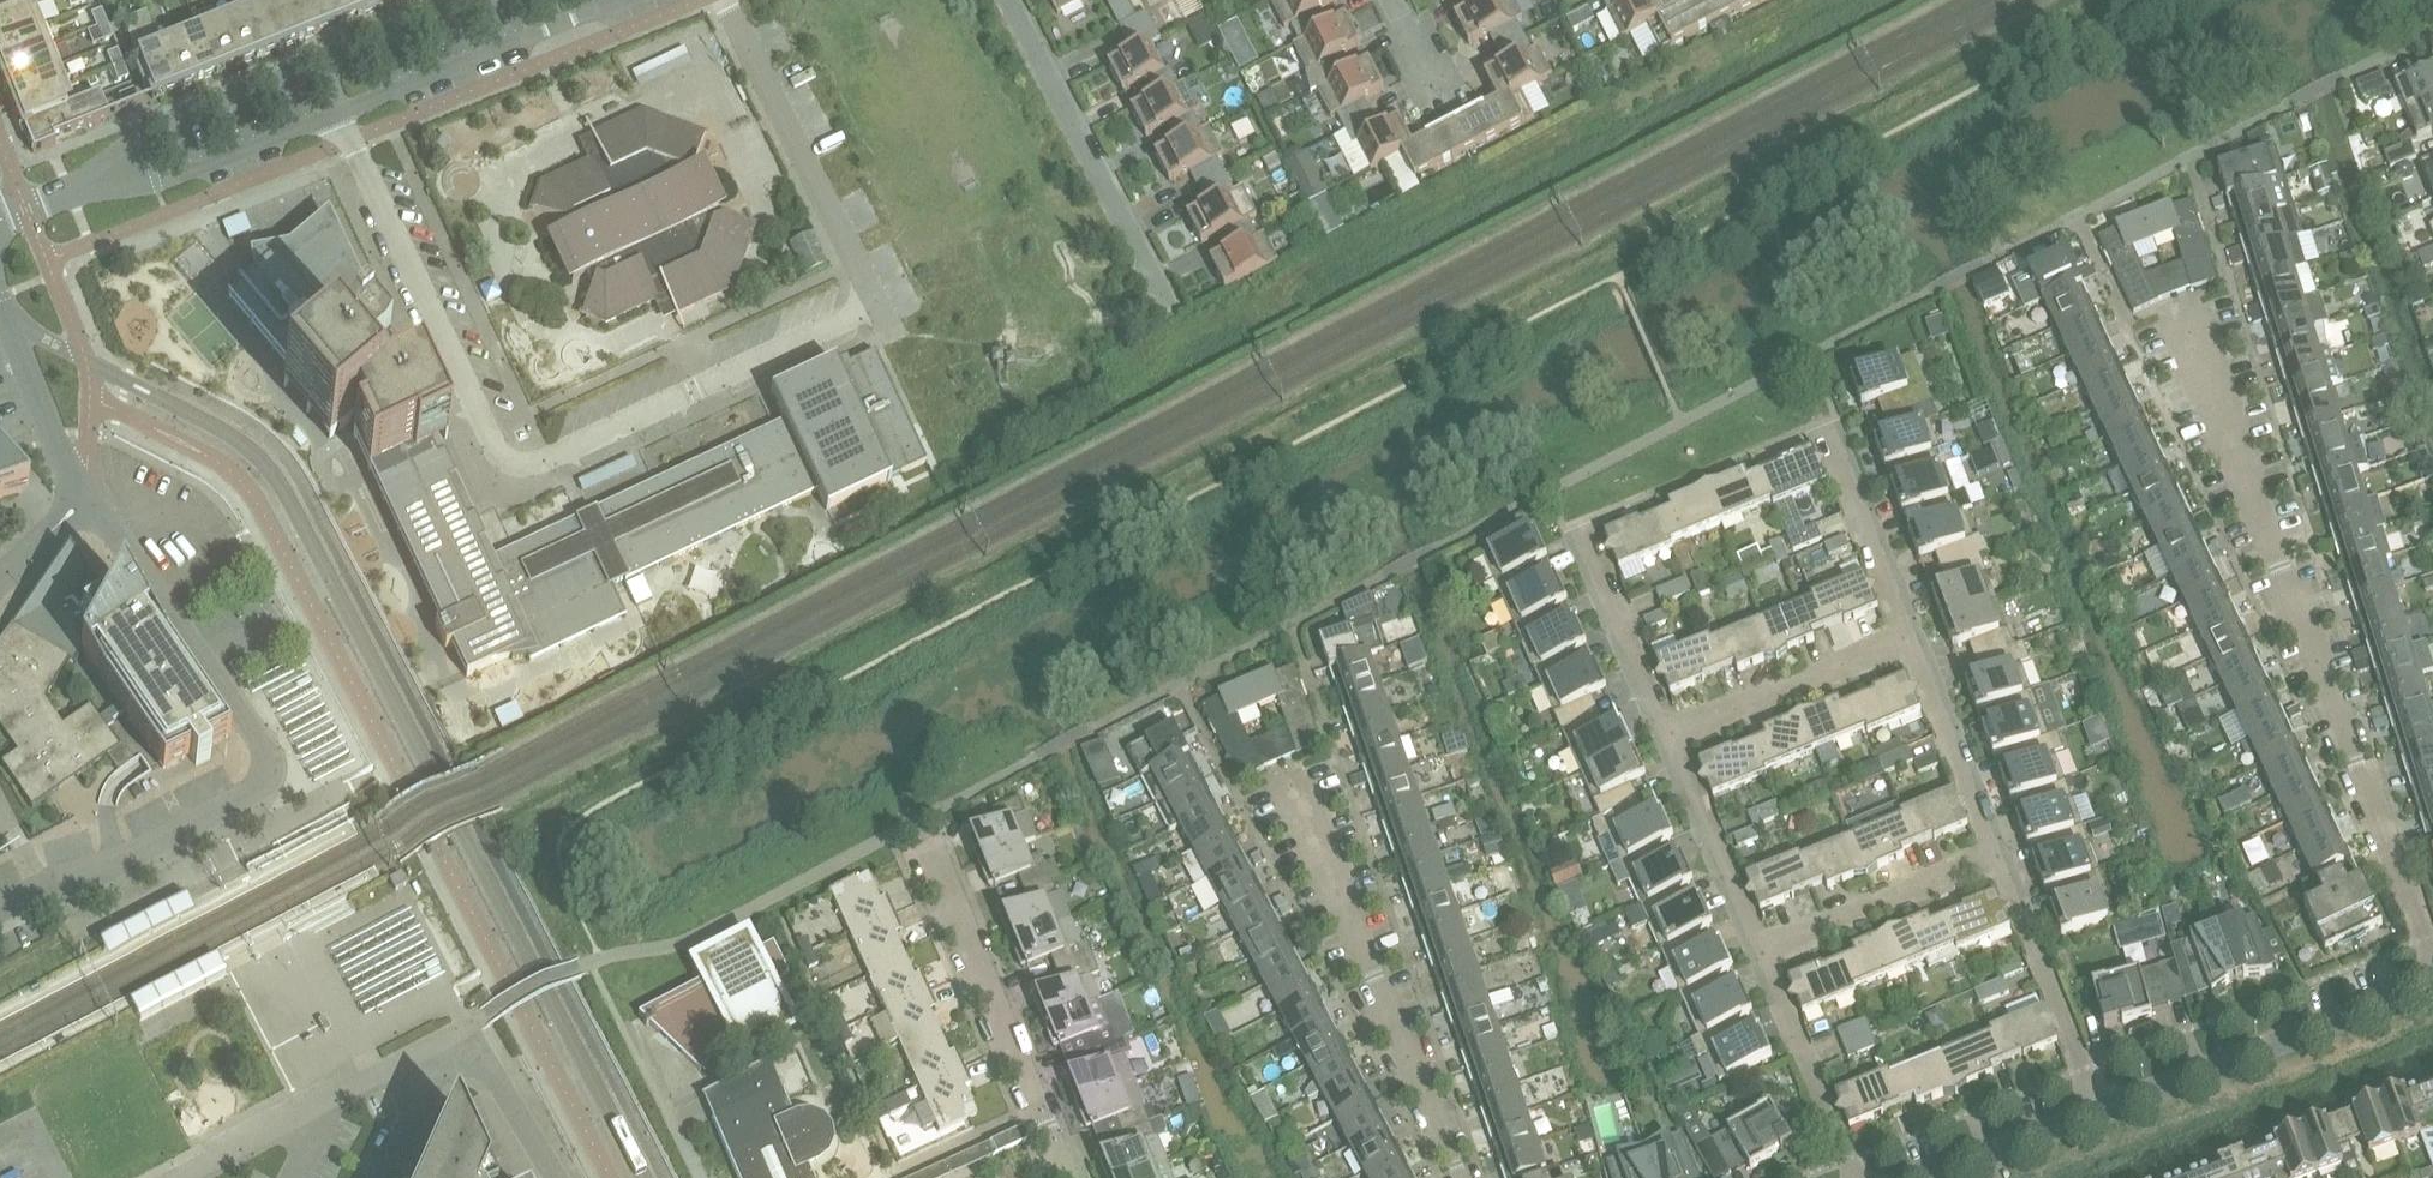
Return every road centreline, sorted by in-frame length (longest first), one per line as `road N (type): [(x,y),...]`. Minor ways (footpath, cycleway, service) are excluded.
road 1 (residential): [(342,113),(499,452),(516,463),(547,461),(879,304),(729,0)]
road 2 (residential): [(2432,961),(2178,299)]
road 3 (residential): [(84,492),(264,746),(268,767),(241,799),(0,908)]
road 4 (residential): [(1462,1177),(1283,764)]
road 5 (residential): [(1064,1177),(912,821)]
road 6 (unclassified): [(2100,1111),(2432,983)]
road 7 (residential): [(1007,0),(1170,310)]
road 8 (residential): [(466,1029),(180,1177)]
road 9 (residential): [(342,113),(625,0)]
road 10 (residential): [(76,189),(168,180),(342,113)]
road 11 (residential): [(2100,1111),(1994,856)]
road 12 (residential): [(319,65),(138,136),(76,189)]
road 13 (residential): [(1670,735),(1908,637)]
road 14 (residential): [(1763,950),(1994,856)]
road 15 (residential): [(1857,1177),(1763,950)]
road 16 (residential): [(1994,856),(1908,637)]
road 17 (residential): [(1763,950),(1670,735)]
road 18 (residential): [(1670,735),(1577,522)]
road 19 (residential): [(1908,637),(1823,421)]
road 20 (residential): [(0,298),(84,492)]
road 21 (unclassified): [(1922,1177),(2100,1111)]
road 22 (residential): [(484,0),(319,65)]
road 23 (residential): [(466,1029),(556,1177)]
road 24 (residential): [(382,1177),(466,1029)]
road 25 (residential): [(84,492),(0,580)]

